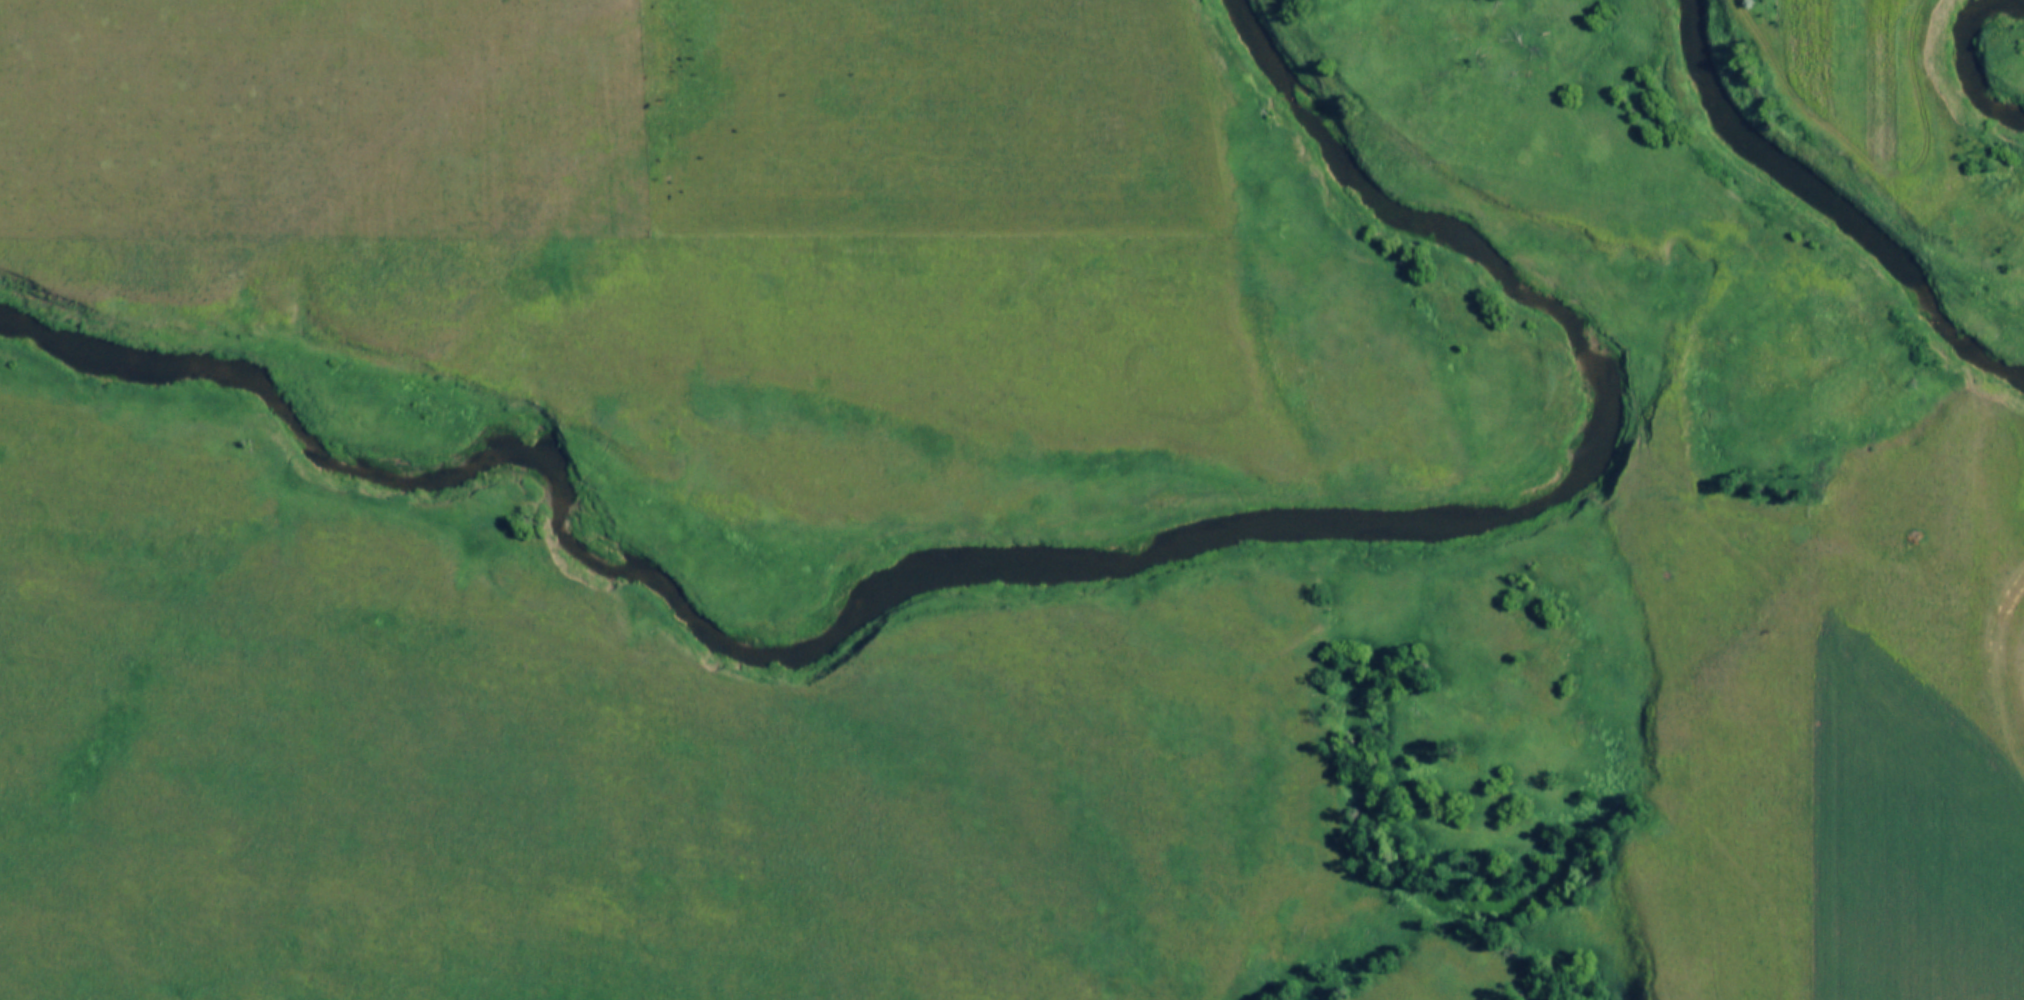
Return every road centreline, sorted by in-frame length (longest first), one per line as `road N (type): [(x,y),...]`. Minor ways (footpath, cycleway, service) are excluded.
road 1 (track): [(2023,566),(1984,619),(2023,778)]

